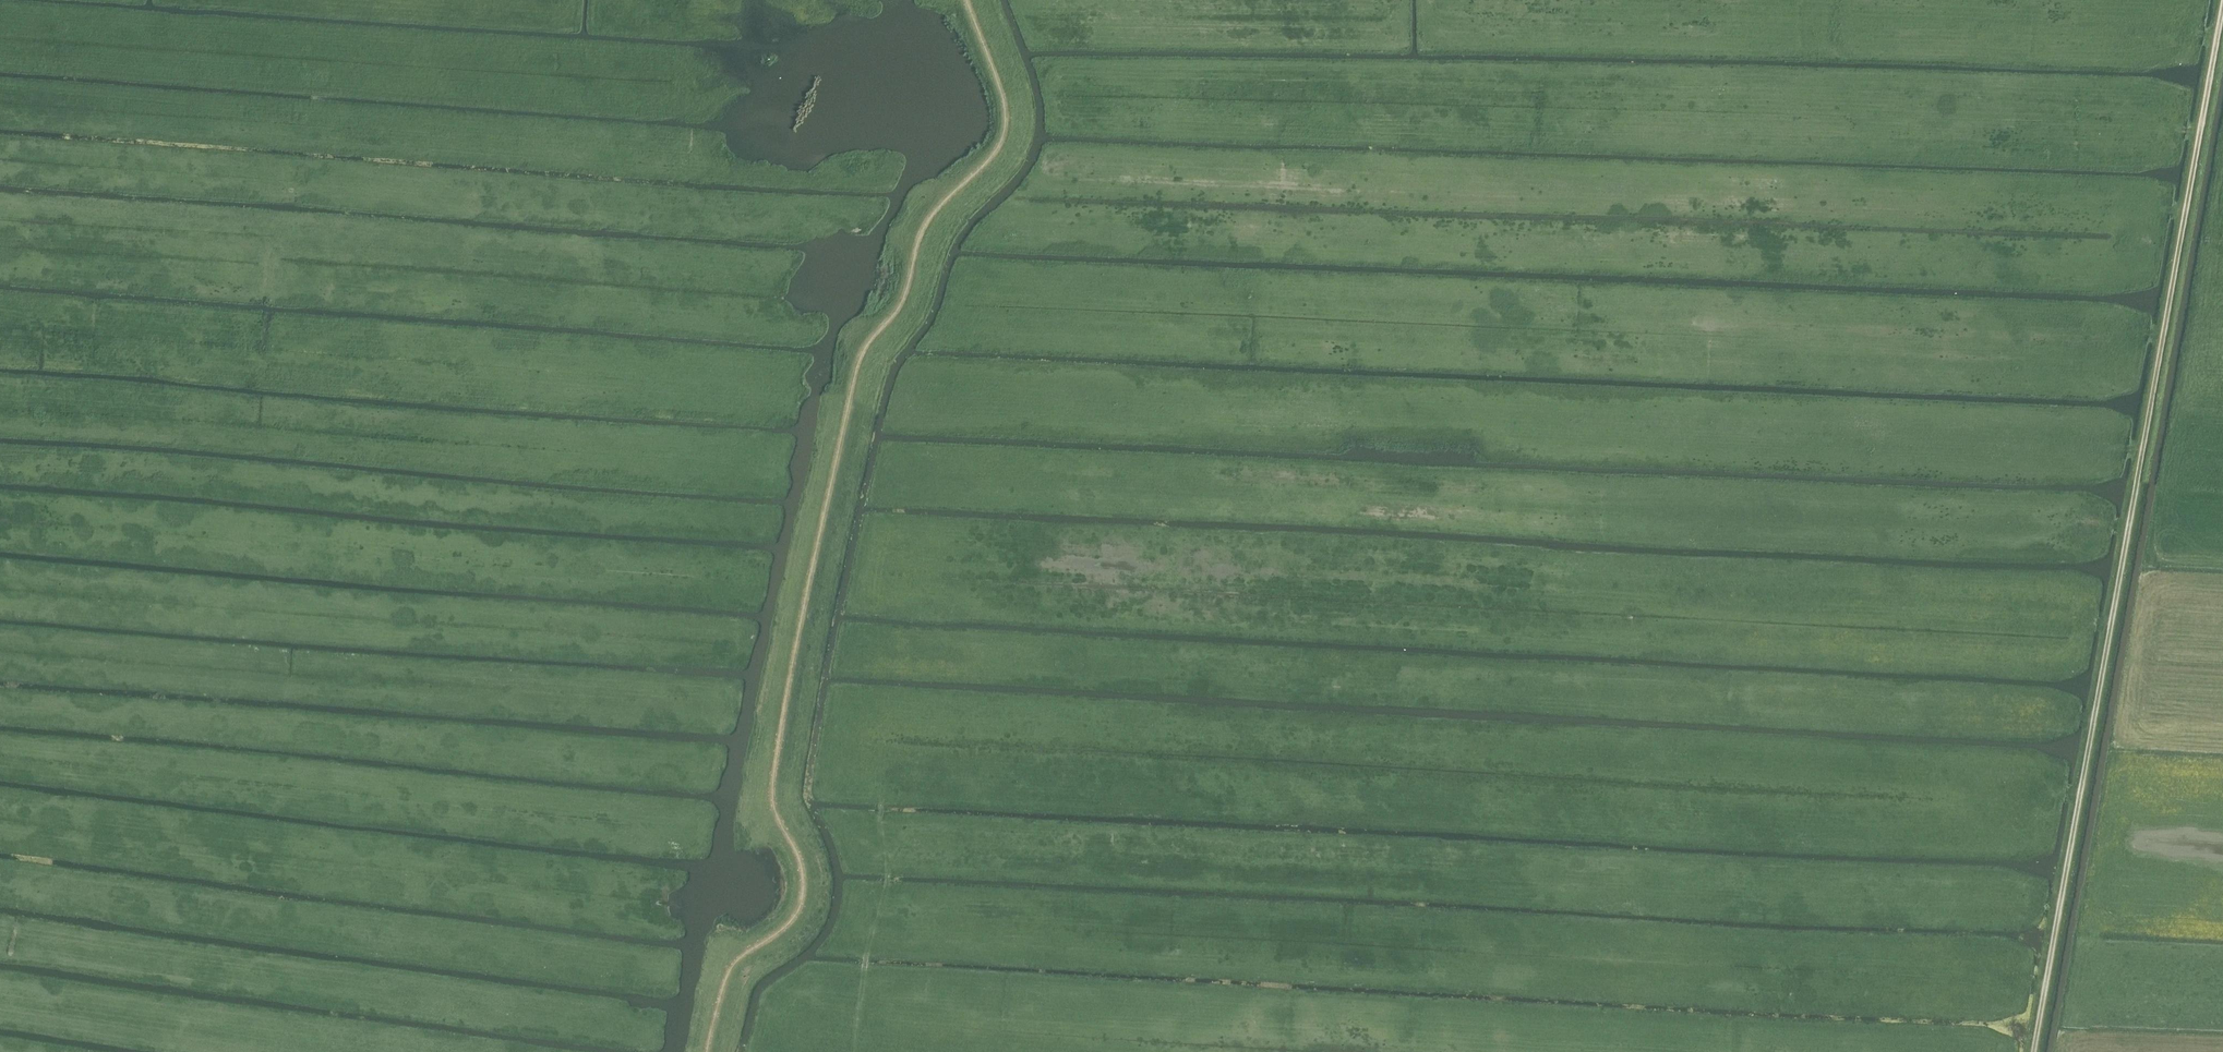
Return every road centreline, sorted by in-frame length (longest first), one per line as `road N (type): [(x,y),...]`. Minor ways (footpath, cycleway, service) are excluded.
road 1 (track): [(708,1051),(730,961),(796,909),(801,860),(779,814),(773,770),(856,356),(908,277),(925,217),(1001,148),(1008,110),(968,0)]
road 2 (track): [(2222,6),(2033,1051)]

